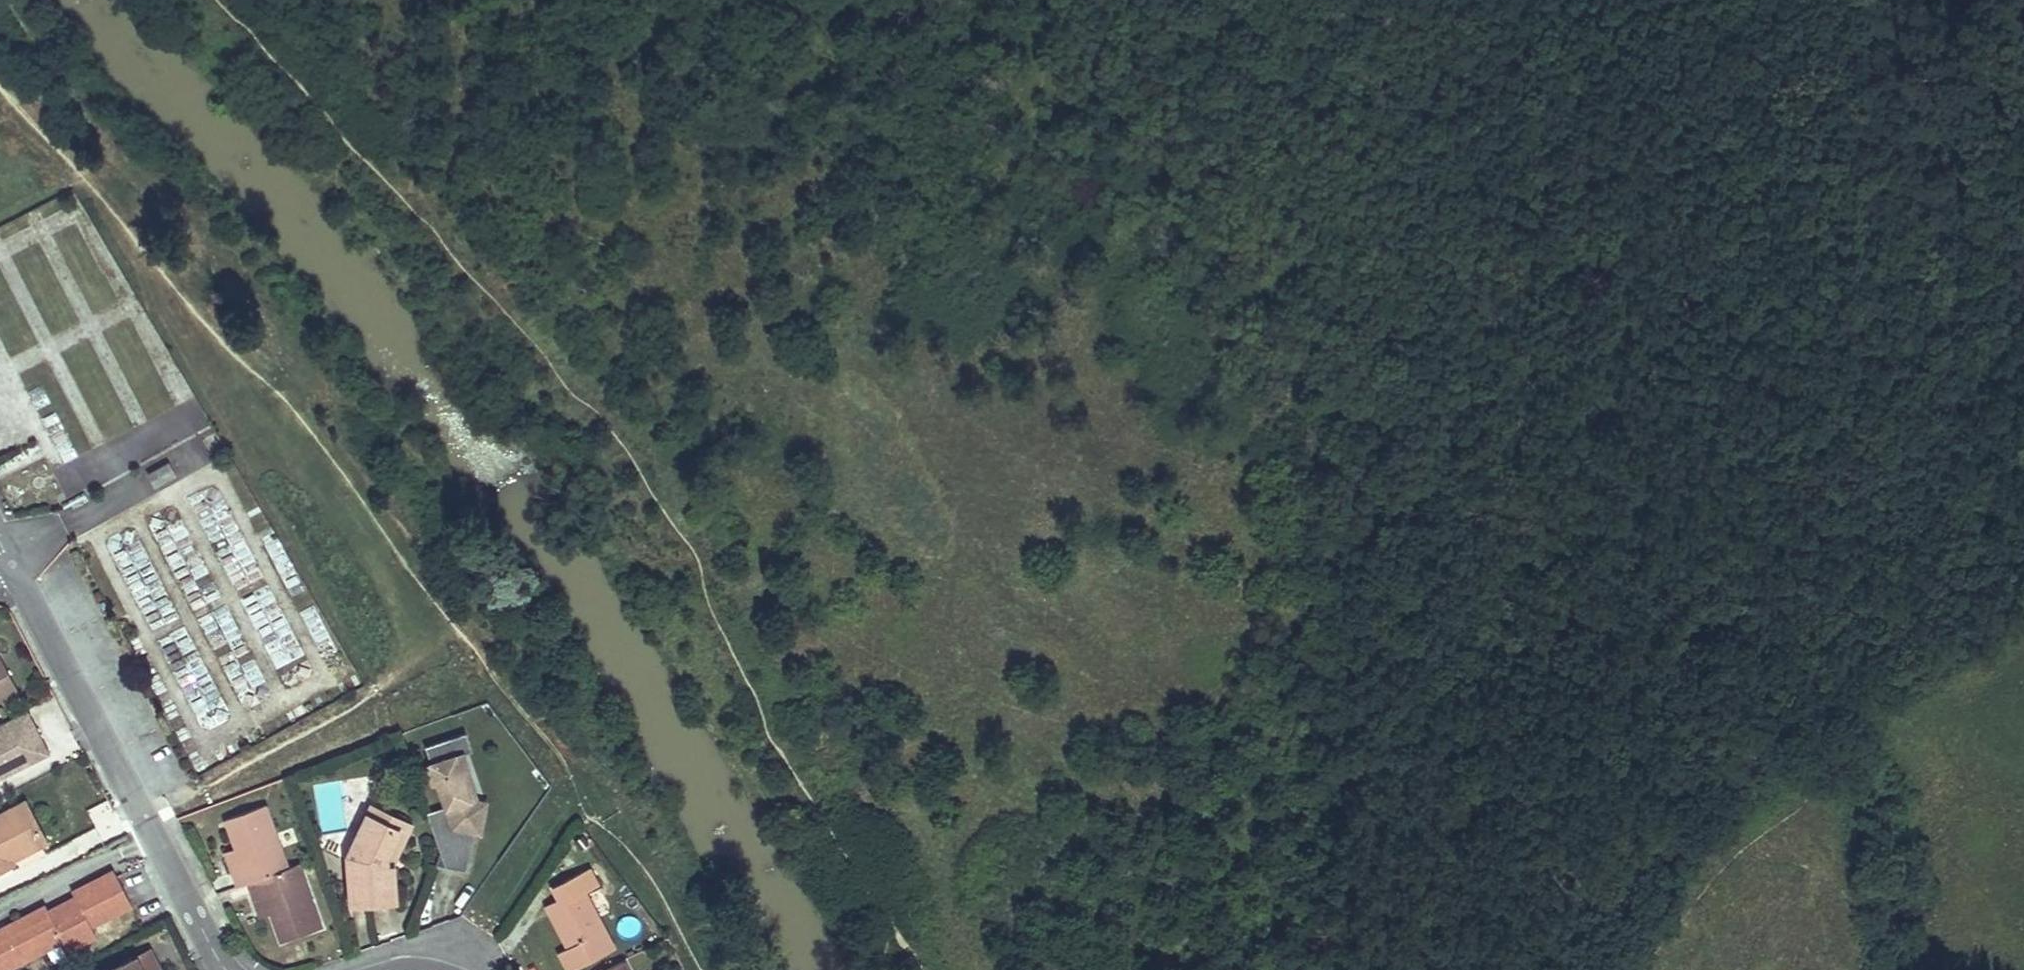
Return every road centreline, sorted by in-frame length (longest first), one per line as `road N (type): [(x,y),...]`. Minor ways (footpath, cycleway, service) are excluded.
road 1 (residential): [(226,969),(7,562)]

